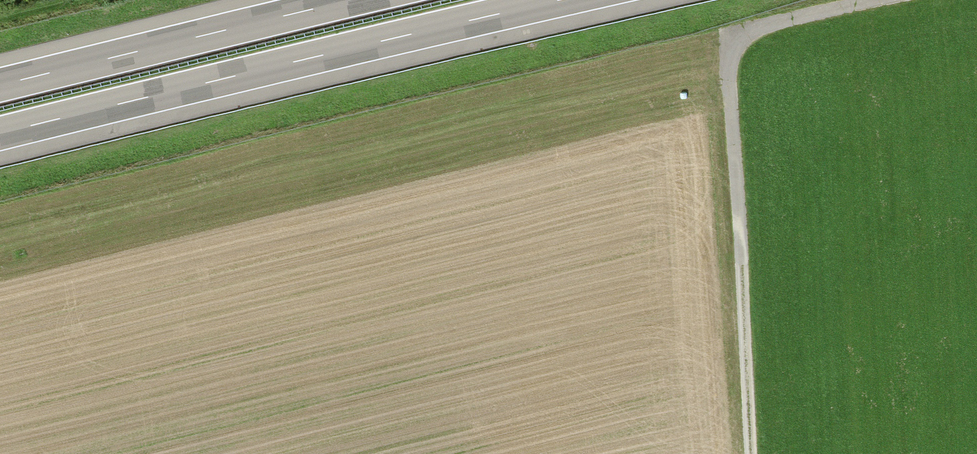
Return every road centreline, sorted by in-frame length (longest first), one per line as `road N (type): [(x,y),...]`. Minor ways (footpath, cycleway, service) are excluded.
road 1 (track): [(759,453),(737,62),(767,24),(900,0)]
road 2 (motorway): [(0,133),(559,0)]
road 3 (motorway): [(352,0),(0,85)]

